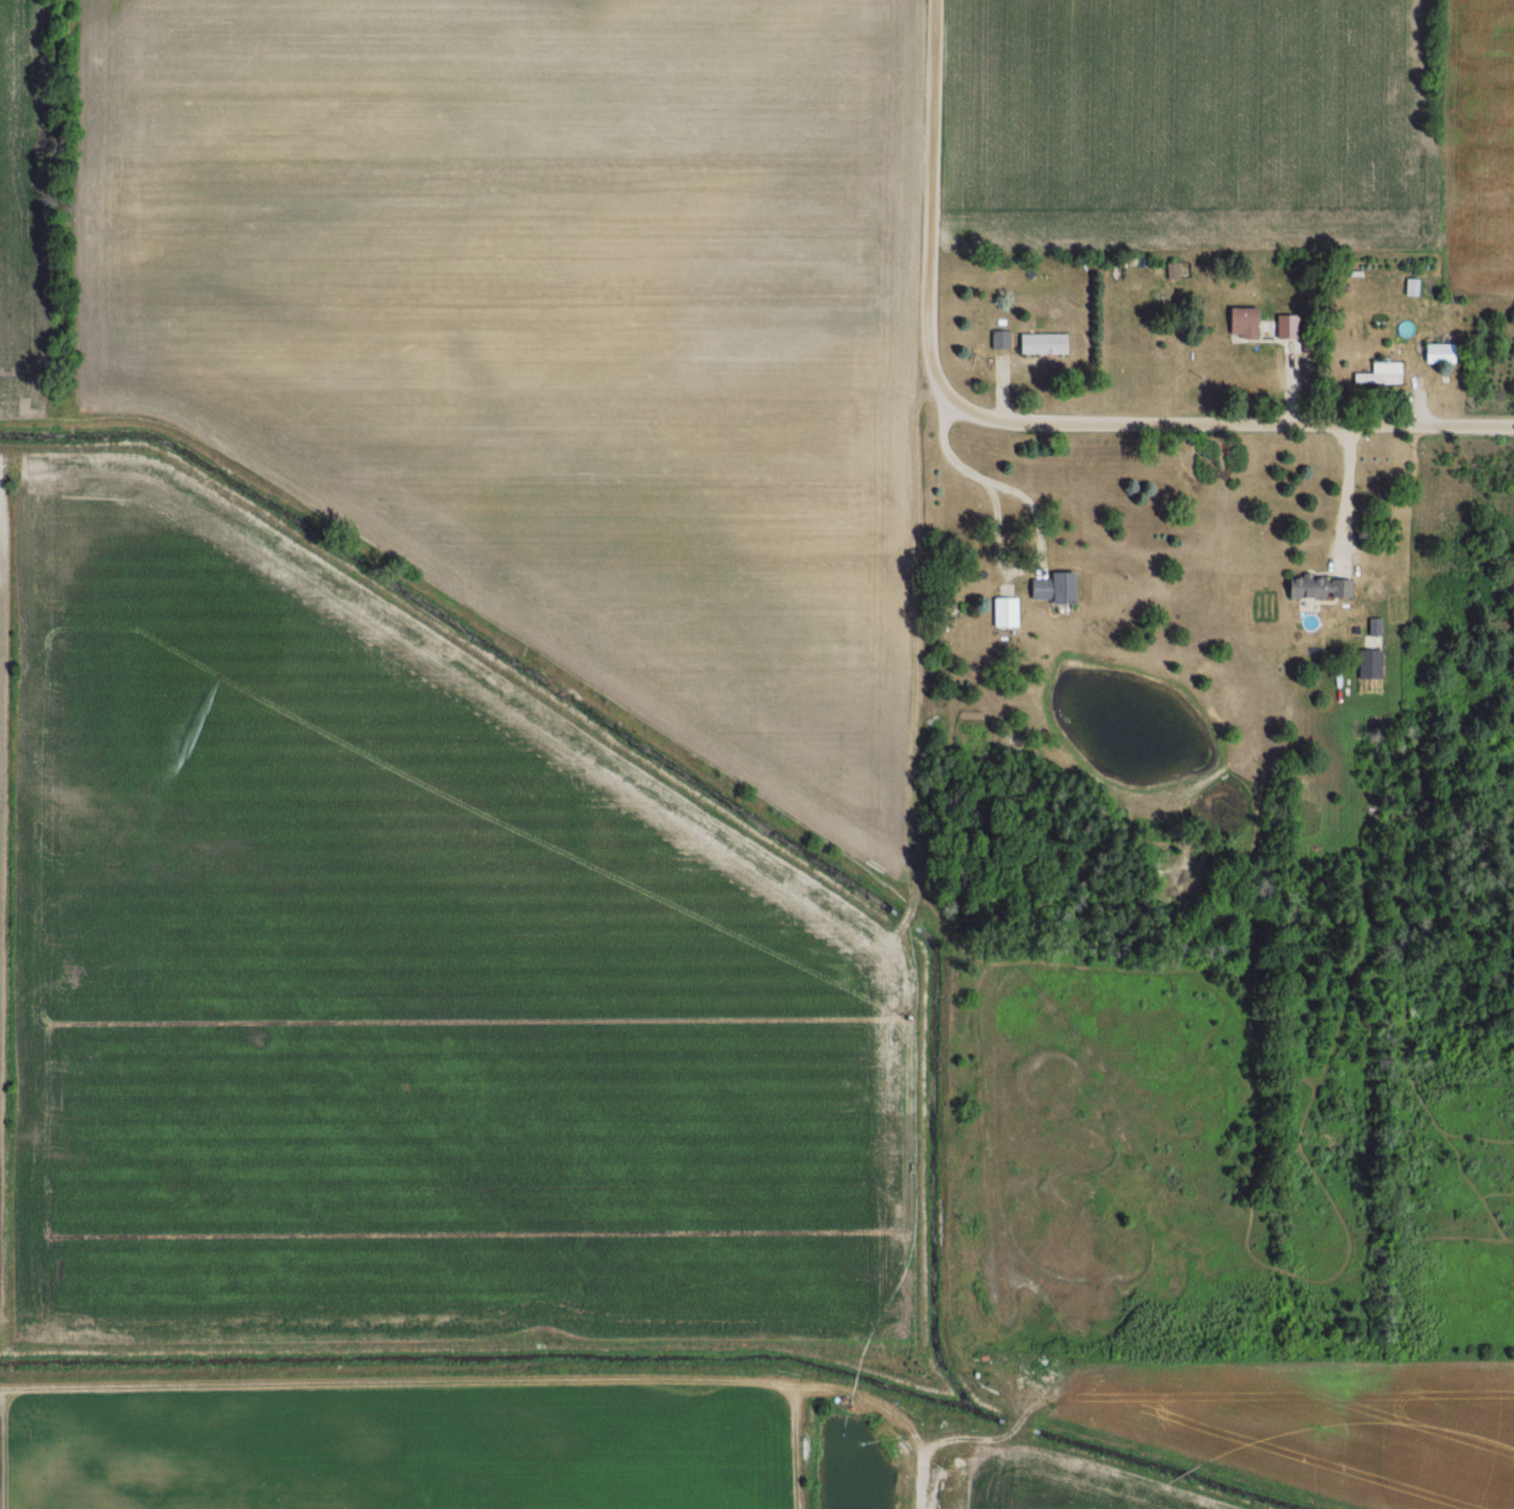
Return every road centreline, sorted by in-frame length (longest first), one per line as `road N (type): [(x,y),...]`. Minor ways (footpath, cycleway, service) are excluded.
road 1 (residential): [(1513,425),(1156,424),(995,417),(950,403)]
road 2 (residential): [(950,403),(931,361),(933,0)]

